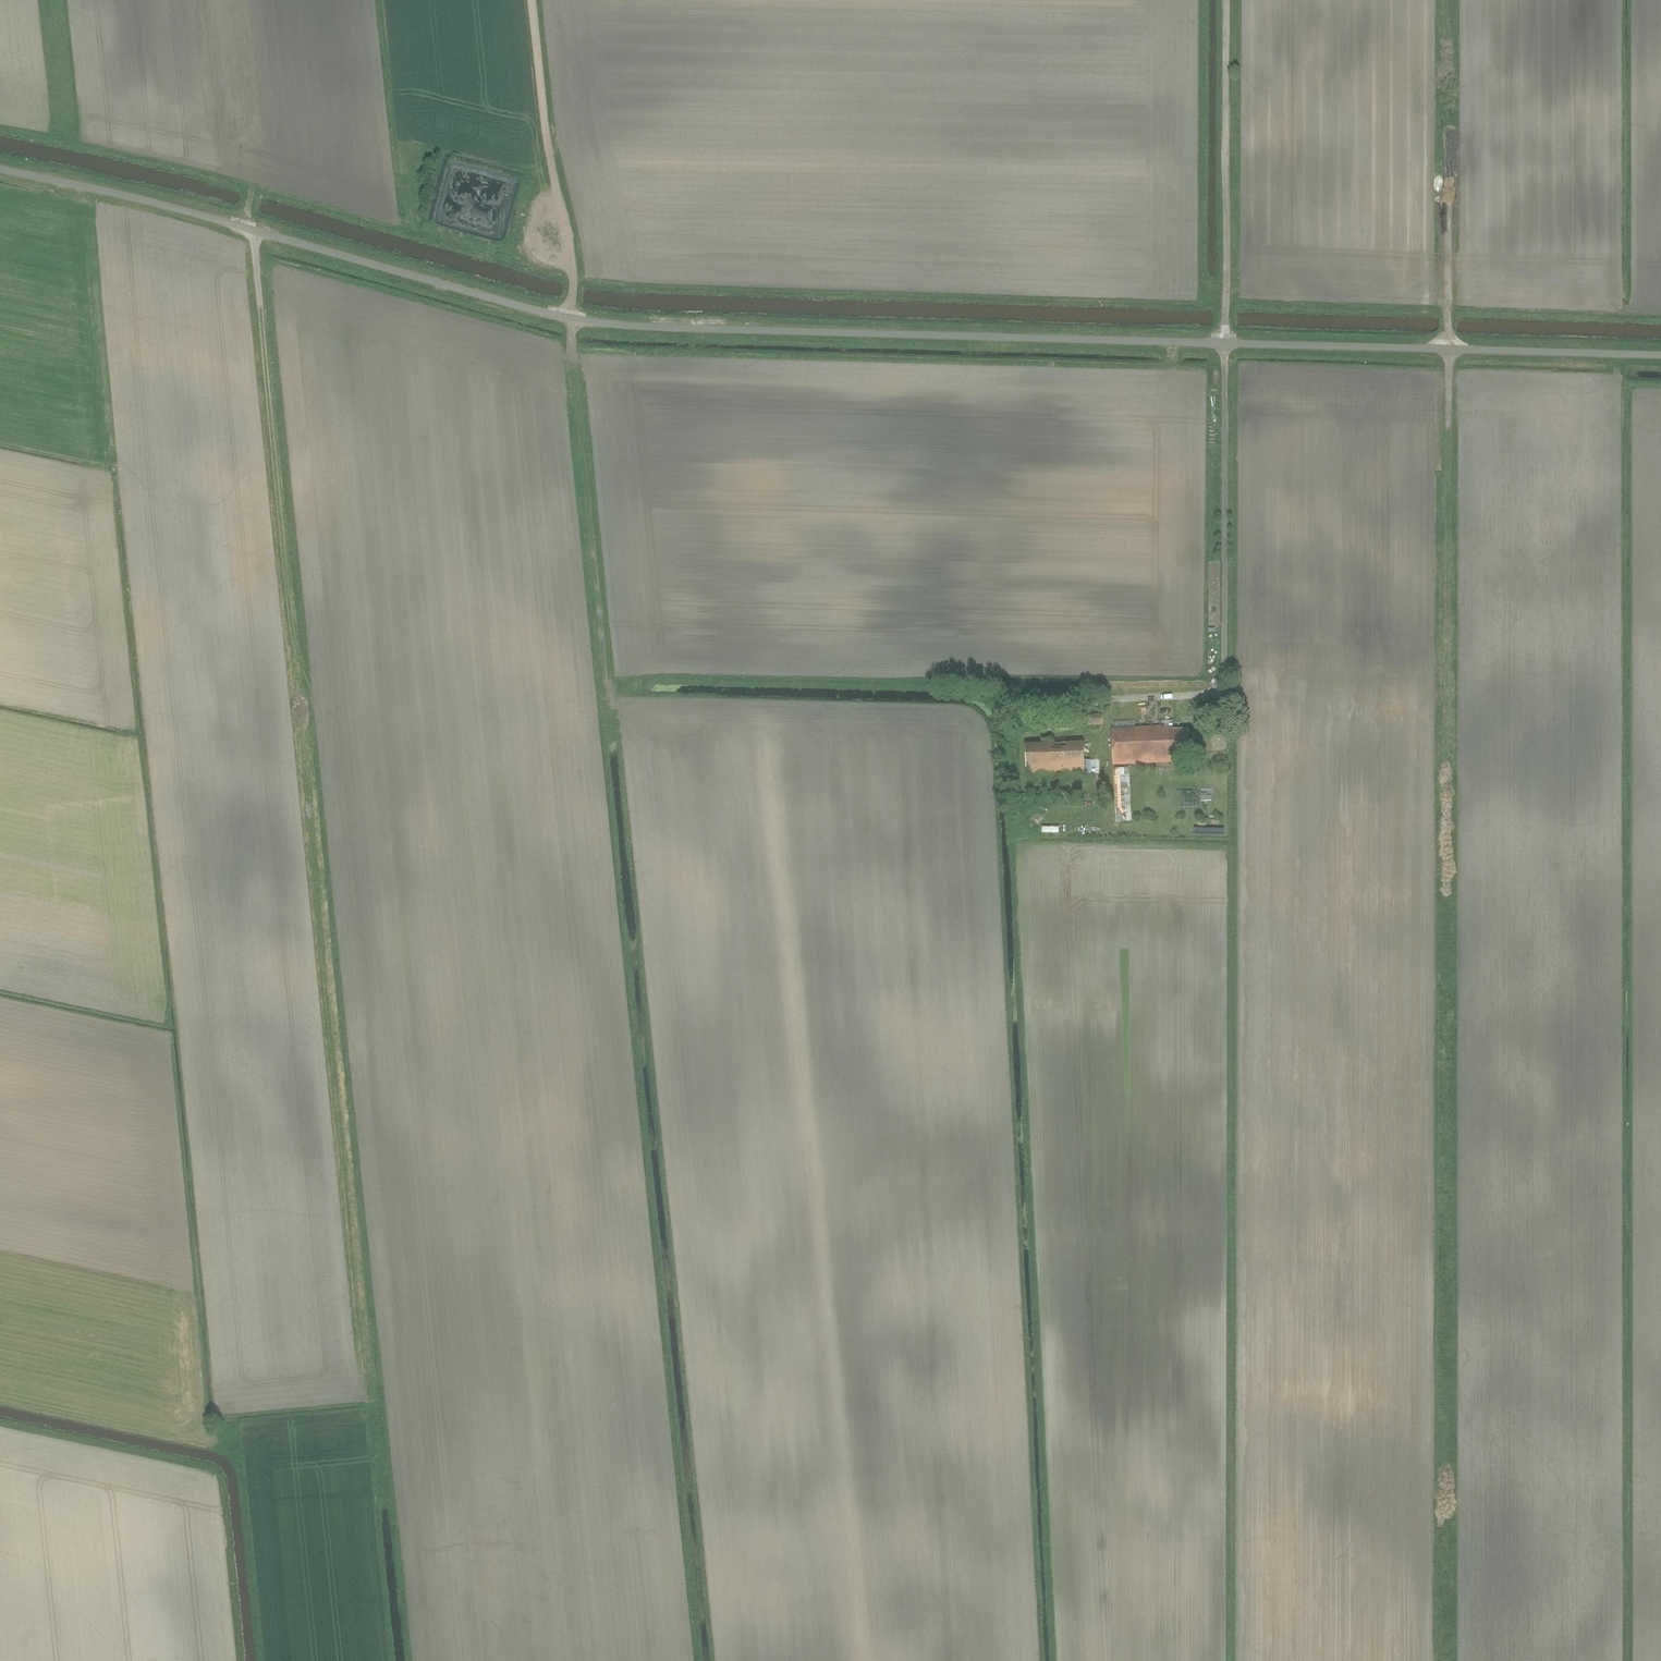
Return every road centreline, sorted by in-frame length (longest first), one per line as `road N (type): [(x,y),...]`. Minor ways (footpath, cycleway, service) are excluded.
road 1 (unclassified): [(1660,355),(659,328),(572,318),(0,169)]

